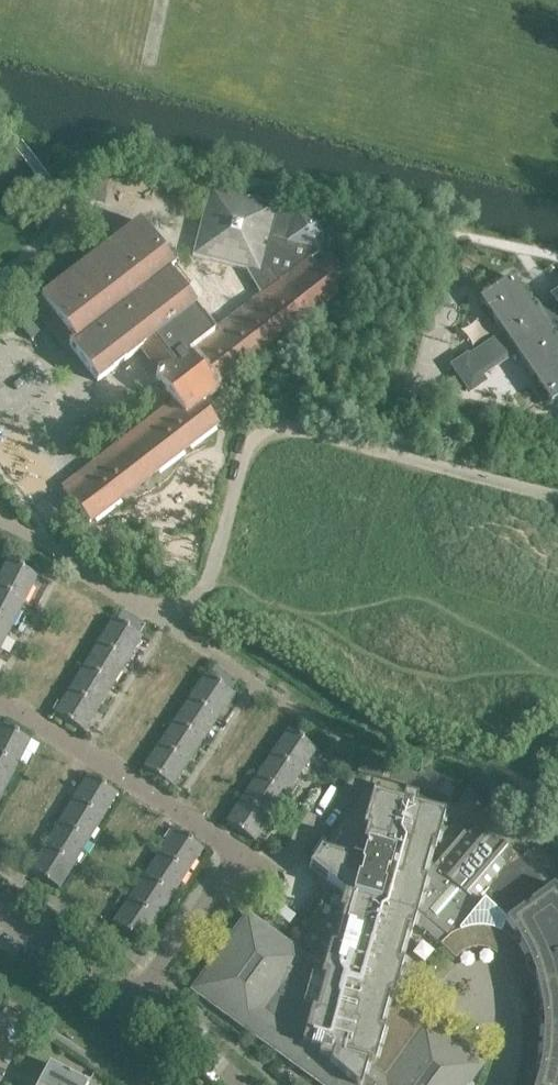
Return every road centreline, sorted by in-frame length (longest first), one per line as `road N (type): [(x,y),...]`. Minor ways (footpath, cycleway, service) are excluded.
road 1 (residential): [(231,866),(233,848),(0,703)]
road 2 (residential): [(508,1050),(456,1010),(448,984),(472,965),(492,971),(507,1009)]
road 3 (residential): [(141,999),(0,912)]
road 4 (residential): [(231,866),(141,999)]
road 5 (residential): [(236,1084),(141,999)]

